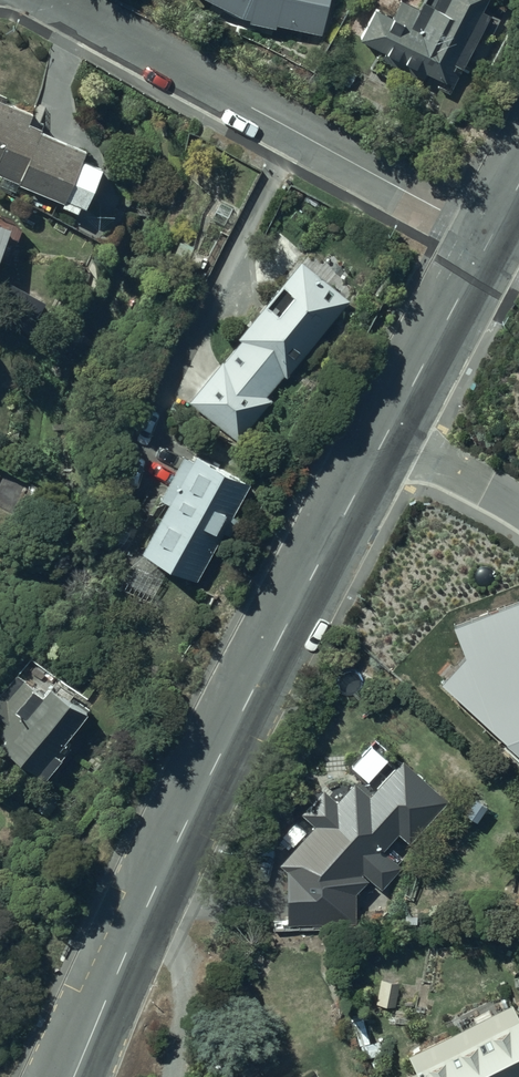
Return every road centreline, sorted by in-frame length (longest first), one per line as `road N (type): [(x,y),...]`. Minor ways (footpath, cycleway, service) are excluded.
road 1 (tertiary): [(492,236),(327,540),(72,1076)]
road 2 (residential): [(492,236),(51,0)]

